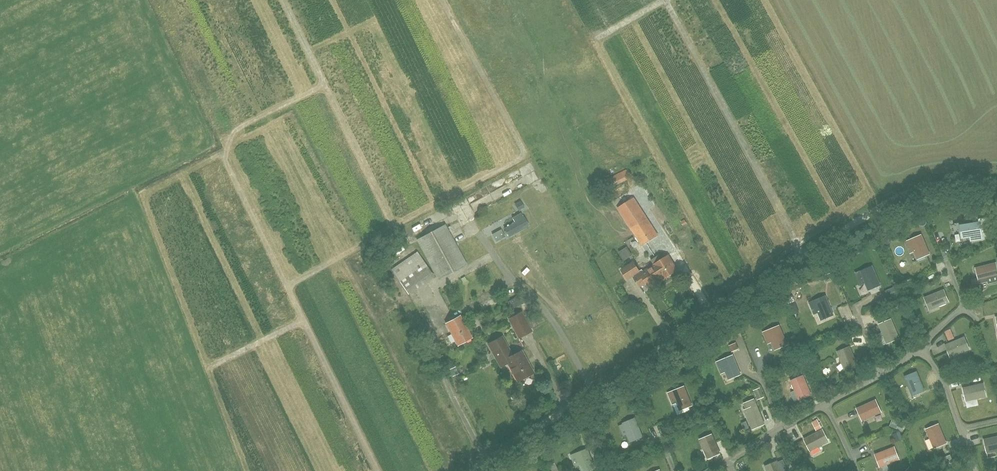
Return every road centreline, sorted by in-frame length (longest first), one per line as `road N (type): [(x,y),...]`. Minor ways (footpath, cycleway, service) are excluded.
road 1 (unclassified): [(469,470),(886,203),(913,189),(996,185)]
road 2 (track): [(301,322),(226,155),(231,135),(326,87),(283,0)]
road 3 (track): [(286,287),(395,227),(326,87)]
road 4 (track): [(379,470),(301,322),(211,368)]

